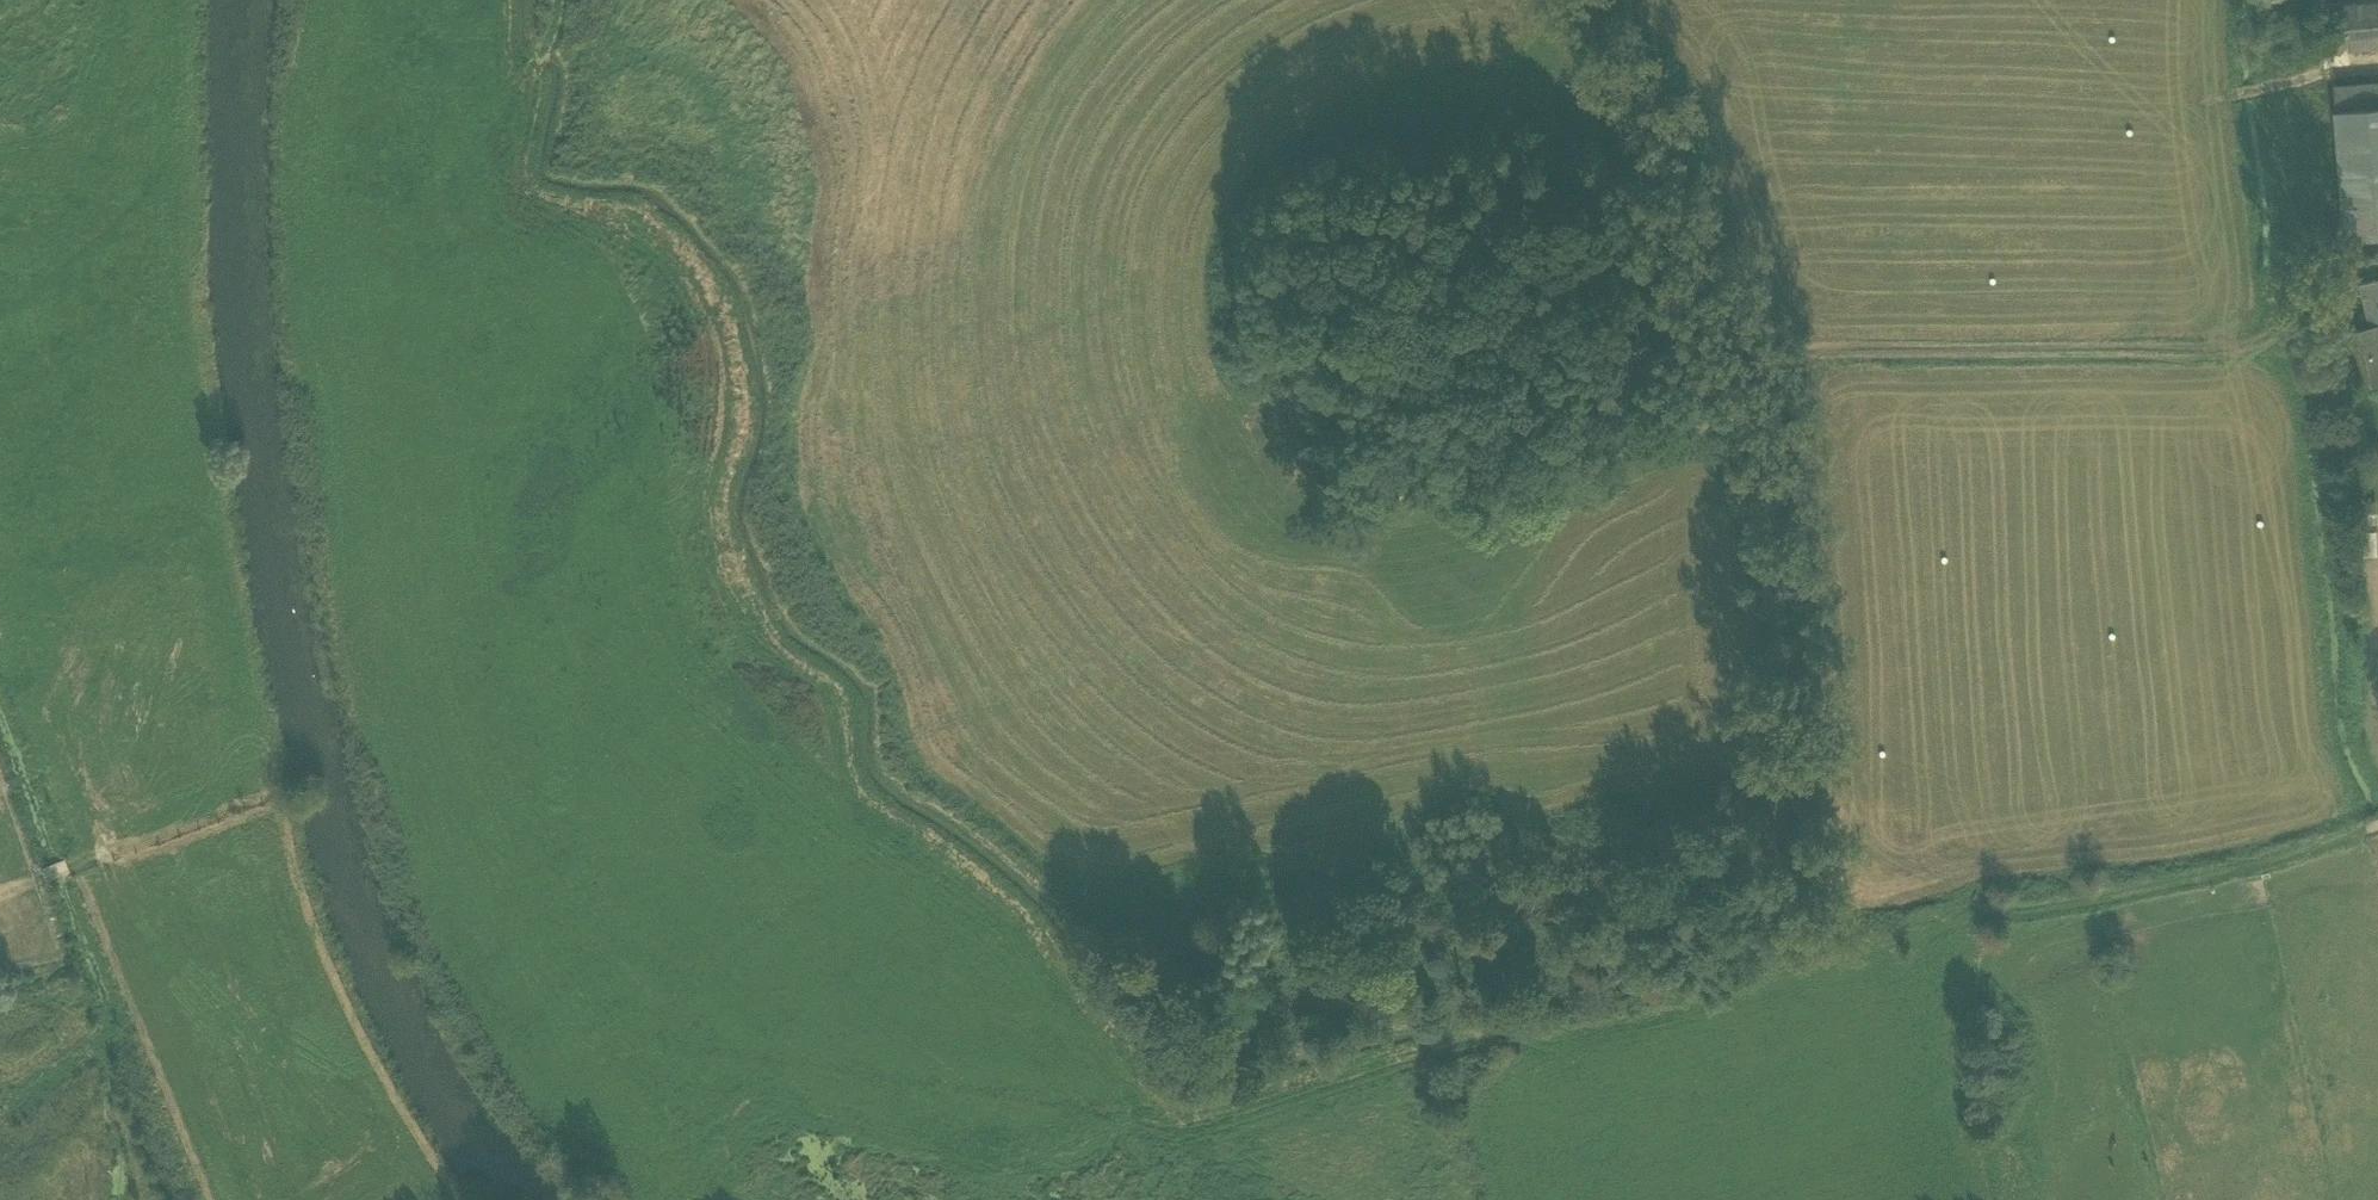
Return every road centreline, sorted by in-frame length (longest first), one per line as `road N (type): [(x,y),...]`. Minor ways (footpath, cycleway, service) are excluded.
road 1 (track): [(1467,1058),(2011,912),(2202,883),(2377,820)]
road 2 (track): [(1747,356),(2268,353),(2333,273),(2377,265)]
road 3 (track): [(1747,356),(1806,967)]

